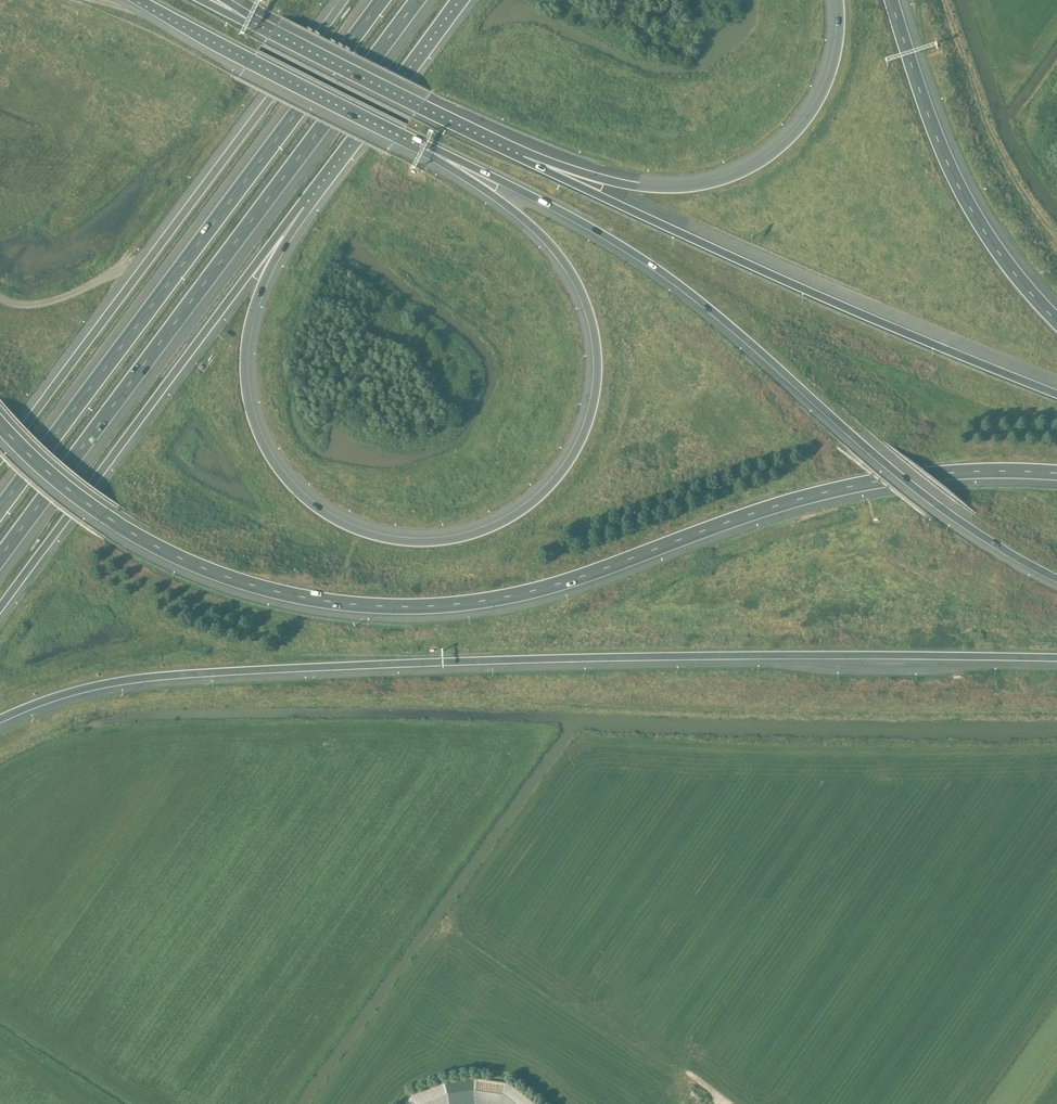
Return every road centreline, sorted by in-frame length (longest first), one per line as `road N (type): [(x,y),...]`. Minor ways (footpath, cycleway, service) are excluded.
road 1 (motorway): [(0,424),(67,489),(162,549),(237,581),(358,605),(469,604),(529,594),(781,501),(852,484),(932,472),(1056,471)]
road 2 (motorway): [(0,720),(85,689),(205,672),(745,655),(1056,658)]
road 3 (motorway): [(429,146),(551,245),(594,328),(596,380),(577,448),(543,492),(496,526),(420,543),(363,532),(317,507),(268,453),(253,422),(246,349),(265,282),(302,204)]
road 4 (motorway): [(429,146),(573,216),(697,295),(943,508),(1056,579)]
road 5 (motorway): [(0,563),(417,0)]
road 6 (motorway): [(381,0),(0,511)]
road 7 (motorway): [(1056,393),(906,334),(520,159)]
road 8 (motorway): [(343,0),(0,462)]
road 9 (motorway): [(0,611),(302,204)]
road 10 (motorway): [(841,0),(841,42),(827,91),(792,138),(745,170),(709,183),(643,187),(520,159)]
road 11 (motorway): [(1056,319),(987,233),(952,170),(893,0)]
road 12 (motorway): [(142,0),(429,146)]
road 13 (motorway): [(520,159),(245,23)]
road 14 (motorway): [(302,204),(454,0)]
road 15 (track): [(144,265),(52,301),(0,301)]

